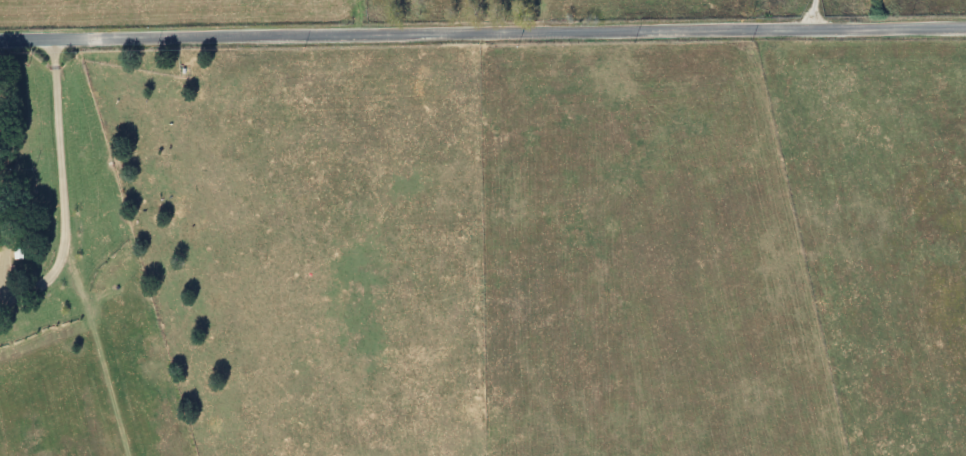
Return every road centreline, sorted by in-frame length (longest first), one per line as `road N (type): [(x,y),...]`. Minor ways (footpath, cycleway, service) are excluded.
road 1 (residential): [(0,37),(965,27)]

